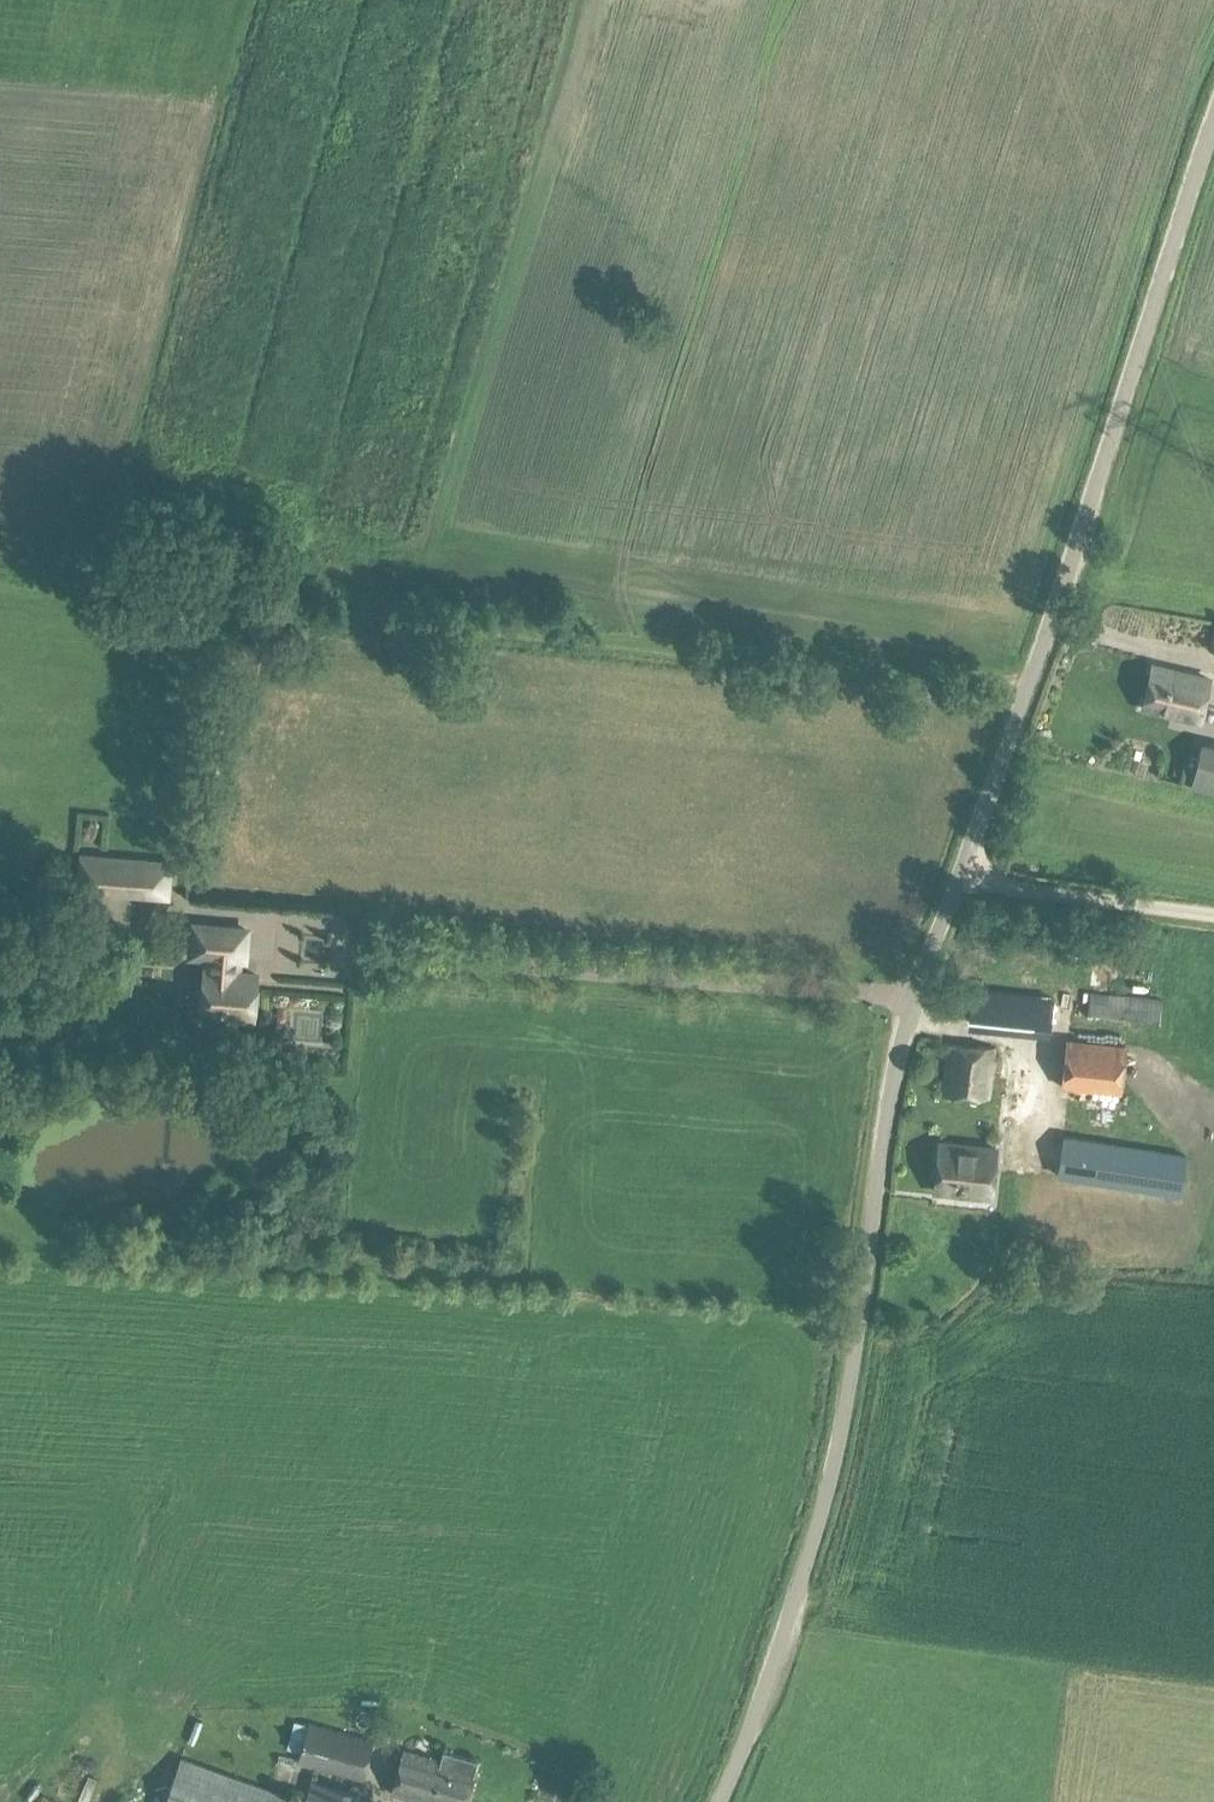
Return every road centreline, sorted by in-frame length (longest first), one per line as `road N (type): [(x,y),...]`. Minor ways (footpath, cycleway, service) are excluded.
road 1 (unclassified): [(719,1801),(787,1627),(831,1482),(859,1340),(892,1079),(1213,127)]
road 2 (track): [(552,640),(1023,689)]
road 3 (track): [(1213,917),(955,887)]

